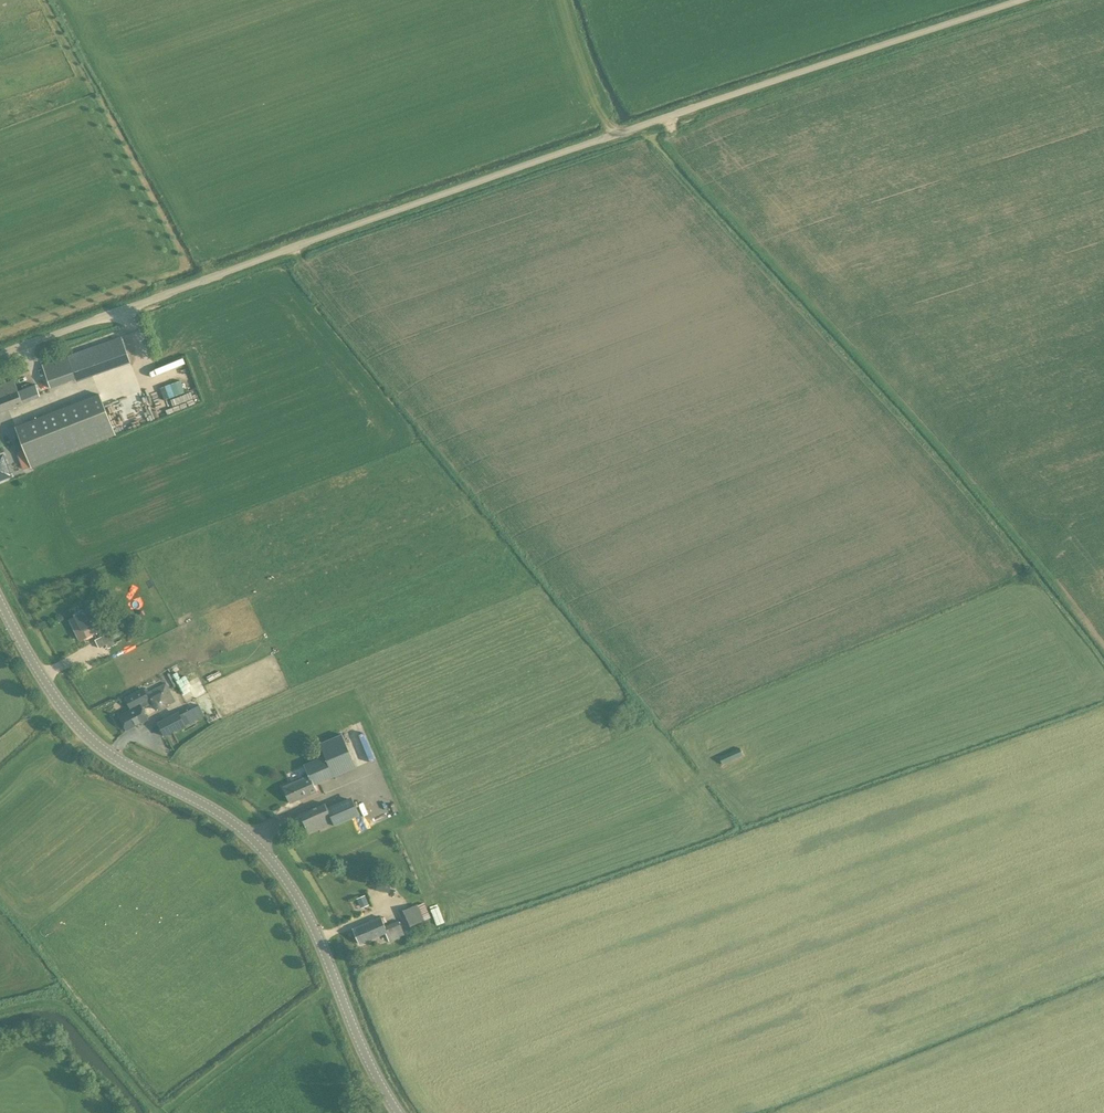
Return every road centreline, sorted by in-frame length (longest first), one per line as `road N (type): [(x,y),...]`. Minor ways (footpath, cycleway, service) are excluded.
road 1 (unclassified): [(0,358),(1084,0)]
road 2 (tertiary): [(397,1112),(298,897),(275,865),(222,819),(87,736),(20,644),(0,602)]
road 3 (track): [(164,1112),(338,988)]
road 4 (track): [(0,1012),(40,1003),(67,1009),(156,1112)]

